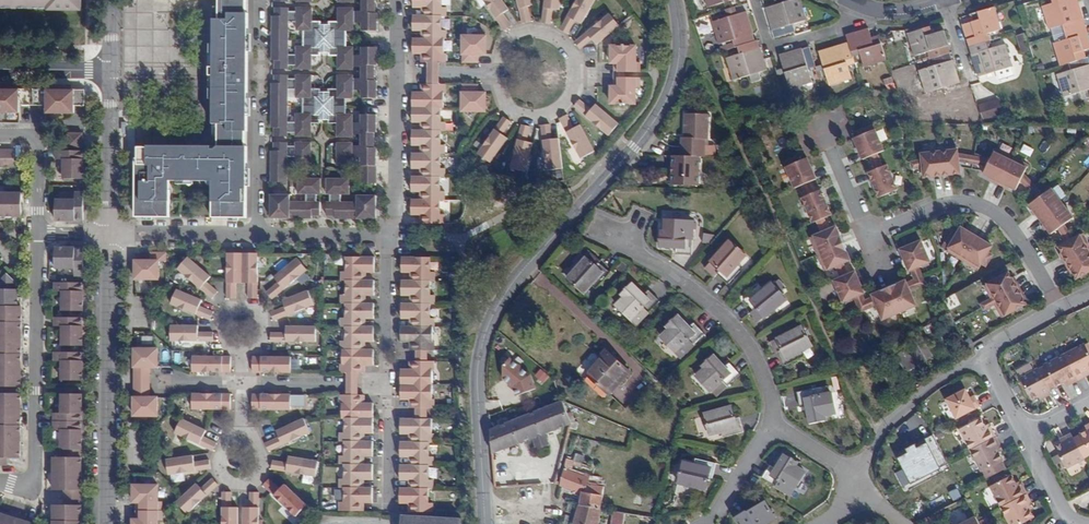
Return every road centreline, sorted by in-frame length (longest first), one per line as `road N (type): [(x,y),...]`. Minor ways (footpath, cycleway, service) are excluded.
road 1 (residential): [(670,0),(674,73),(655,116),(501,294),(483,328),(474,378),(481,523)]
road 2 (residential): [(776,426),(760,360),(737,329),(705,298),(597,225)]
road 3 (residential): [(871,236),(936,207),(988,204),(1021,237),(1060,309)]
road 4 (residential): [(488,76),(505,41),(529,31),(554,38),(572,61),(565,99),(543,114),(514,112),(493,92)]
road 5 (residential): [(260,34),(258,233)]
road 6 (residential): [(984,353),(875,438),(853,477)]
road 7 (residential): [(869,7),(848,26),(770,48),(757,0)]
road 8 (residential): [(391,233),(396,75)]
road 9 (residential): [(107,76),(108,231)]
road 10 (residential): [(33,388),(32,234)]
road 11 (residential): [(108,231),(108,383)]
road 12 (residential): [(387,383),(391,233)]
road 13 (residential): [(108,231),(258,233)]
road 14 (residential): [(240,383),(387,383)]
road 15 (residential): [(108,383),(109,523)]
road 16 (residential): [(239,434),(218,443),(212,458),(230,482),(258,471),(261,455),(247,436)]
road 17 (residential): [(32,234),(32,132),(0,132)]
road 18 (residential): [(258,233),(391,233)]
road 19 (residential): [(0,483),(26,491),(33,481),(33,388)]
road 20 (residential): [(108,383),(240,383)]
road 21 (residential): [(386,513),(387,383)]
road 22 (residential): [(822,122),(871,236)]

